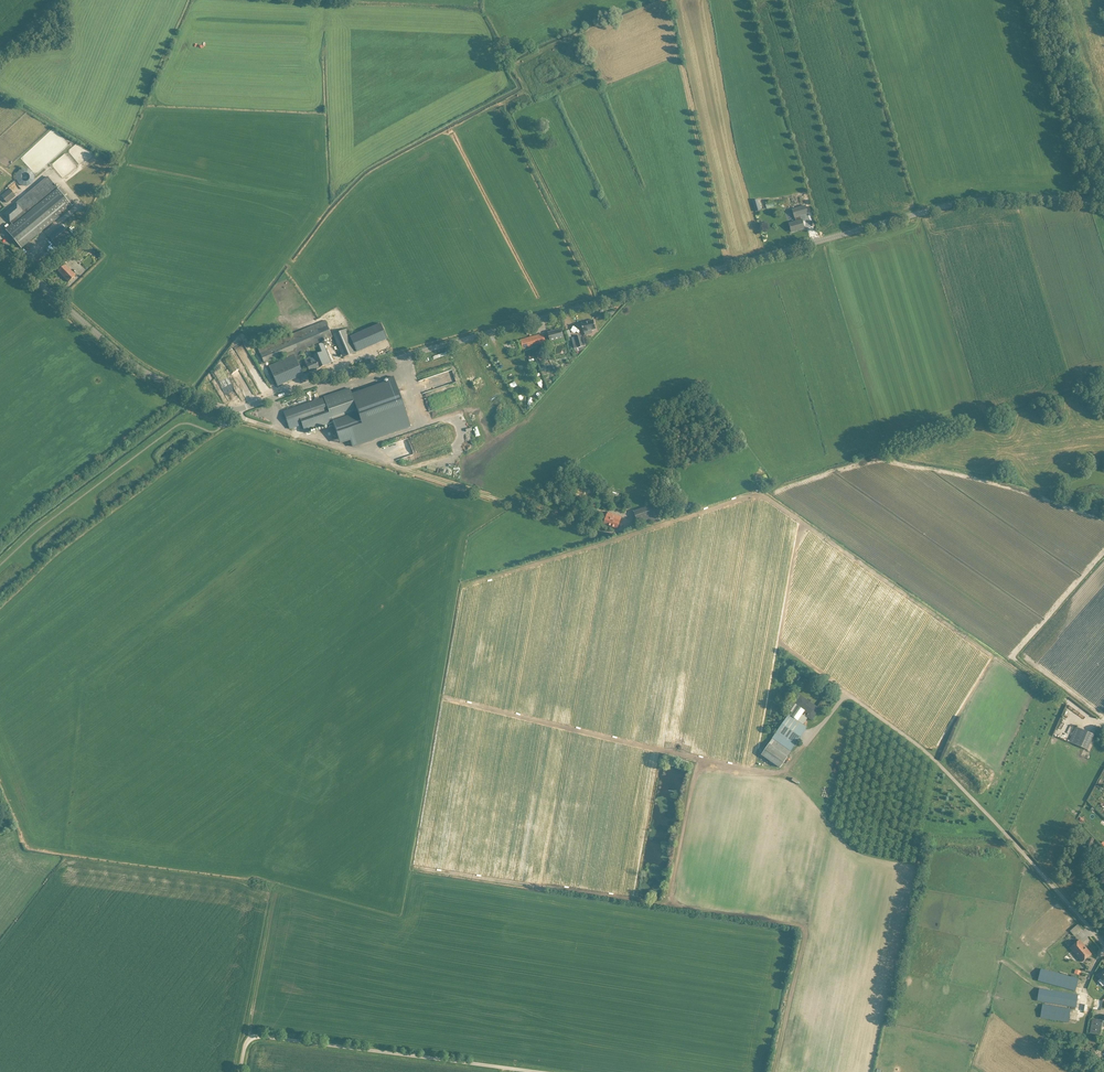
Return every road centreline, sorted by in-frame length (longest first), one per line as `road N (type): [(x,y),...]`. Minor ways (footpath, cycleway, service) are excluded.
road 1 (tertiary): [(233,411),(955,203),(1037,198),(1103,206)]
road 2 (track): [(609,533),(233,411)]
road 3 (unclassified): [(841,688),(929,756),(1103,946)]
road 4 (unclassified): [(538,1071),(260,1036),(247,1042),(240,1071)]
road 5 (tertiary): [(233,411),(133,363),(0,250)]

